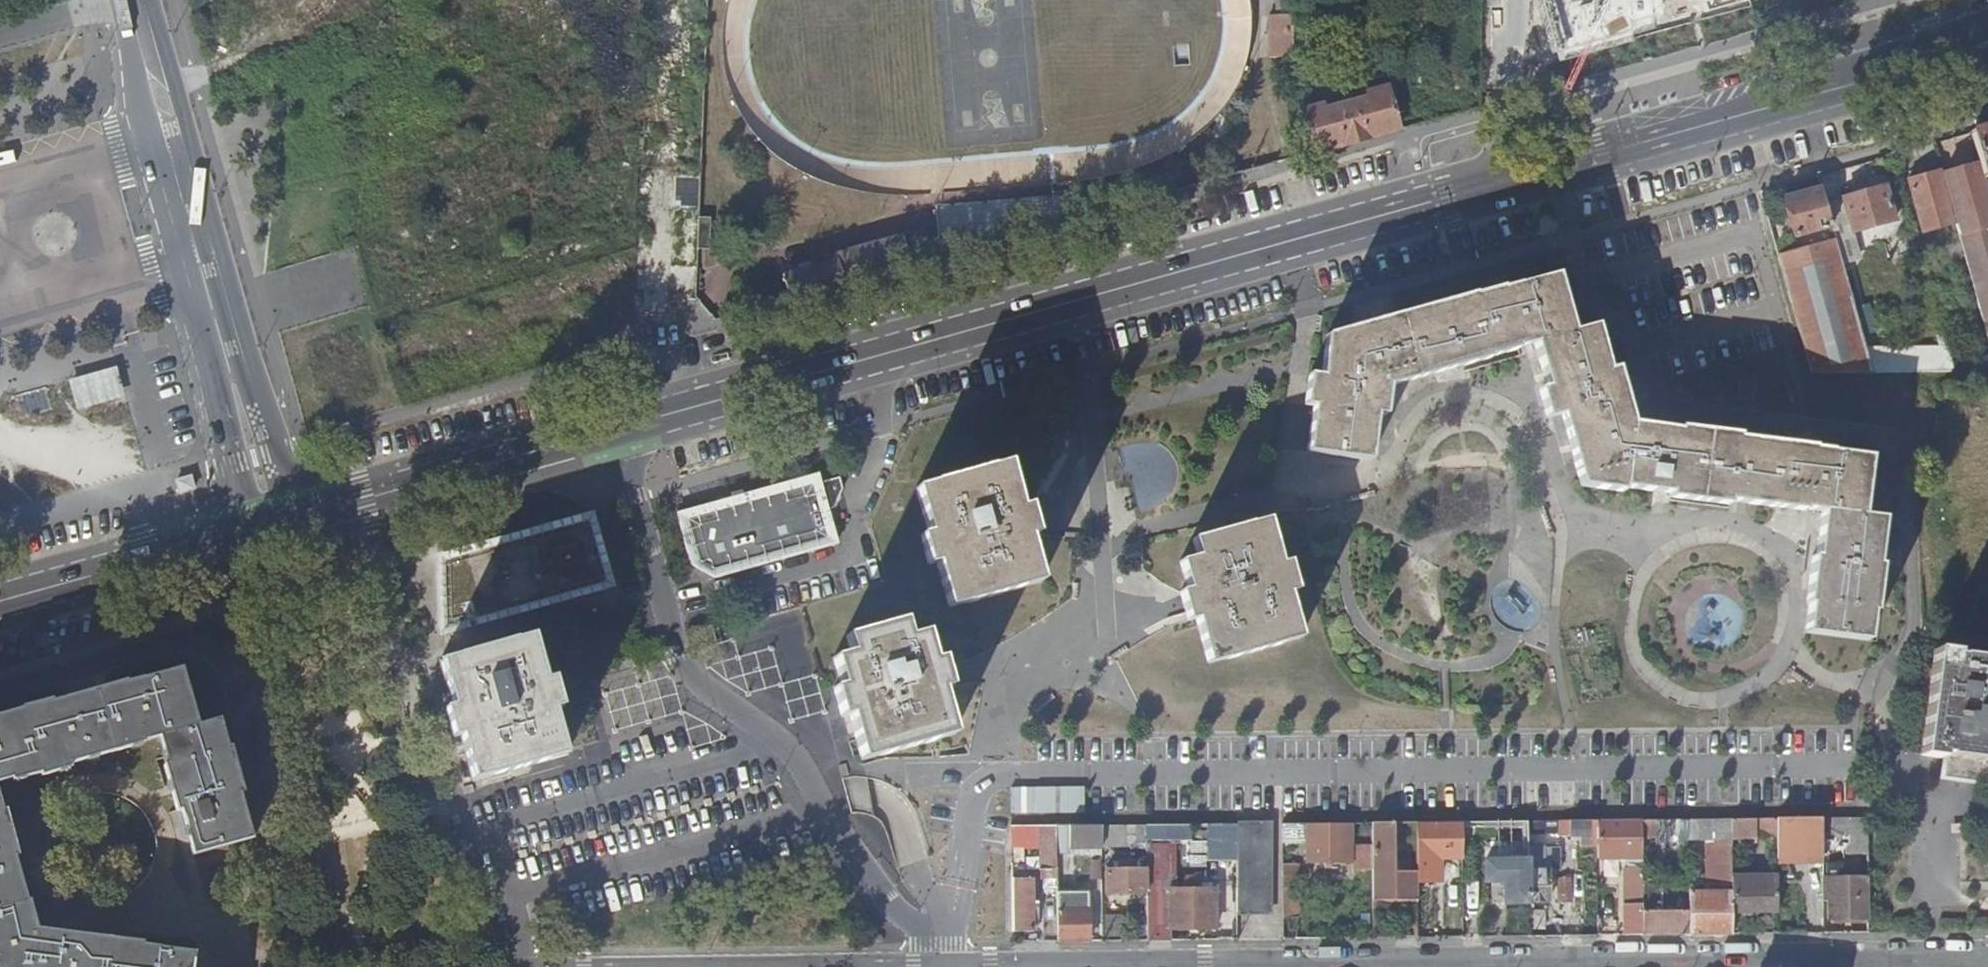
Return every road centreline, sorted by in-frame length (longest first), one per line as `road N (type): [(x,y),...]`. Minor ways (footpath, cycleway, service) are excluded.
road 1 (primary): [(607,431),(1553,167)]
road 2 (residential): [(980,777),(1846,766)]
road 3 (residential): [(607,431),(683,673),(782,743),(900,913),(945,944)]
road 4 (tertiary): [(119,0),(247,517)]
road 5 (residential): [(1326,966),(1858,962)]
road 6 (tertiary): [(299,503),(151,0)]
road 7 (primary): [(1553,167),(1987,41)]
road 8 (track): [(661,0),(650,421)]
road 9 (primary): [(299,503),(607,431)]
road 10 (primary): [(0,589),(247,517)]
road 11 (residential): [(1517,0),(1516,61),(1553,167)]
road 12 (residential): [(945,944),(980,777)]

